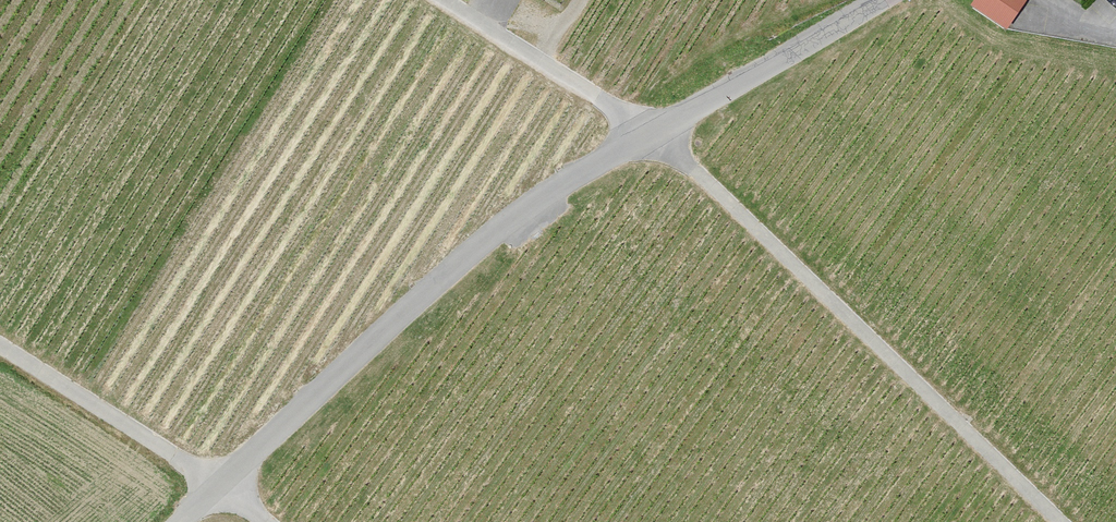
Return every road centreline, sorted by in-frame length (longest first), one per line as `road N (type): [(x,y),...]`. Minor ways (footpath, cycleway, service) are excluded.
road 1 (unclassified): [(187,521),(523,228),(887,0)]
road 2 (track): [(1066,521),(668,141),(446,0)]
road 3 (track): [(286,521),(235,479),(0,335)]

